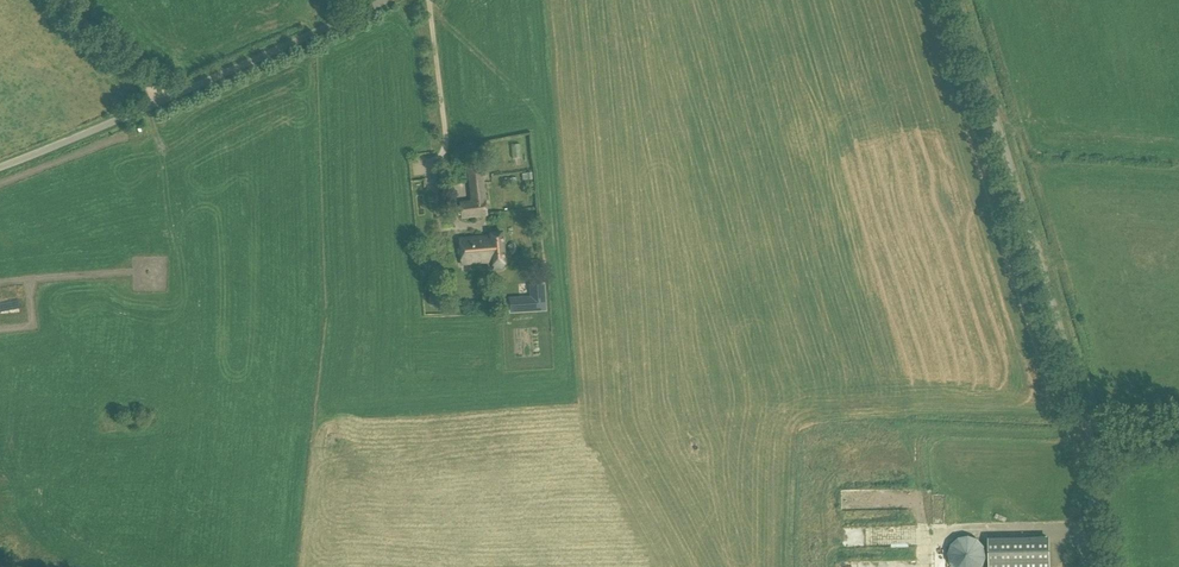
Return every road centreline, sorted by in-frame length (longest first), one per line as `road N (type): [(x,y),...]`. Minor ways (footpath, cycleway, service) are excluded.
road 1 (unclassified): [(1092,566),(1089,440),(1074,369),(958,0)]
road 2 (unclassified): [(0,168),(383,0)]
road 3 (track): [(167,98),(63,0)]

